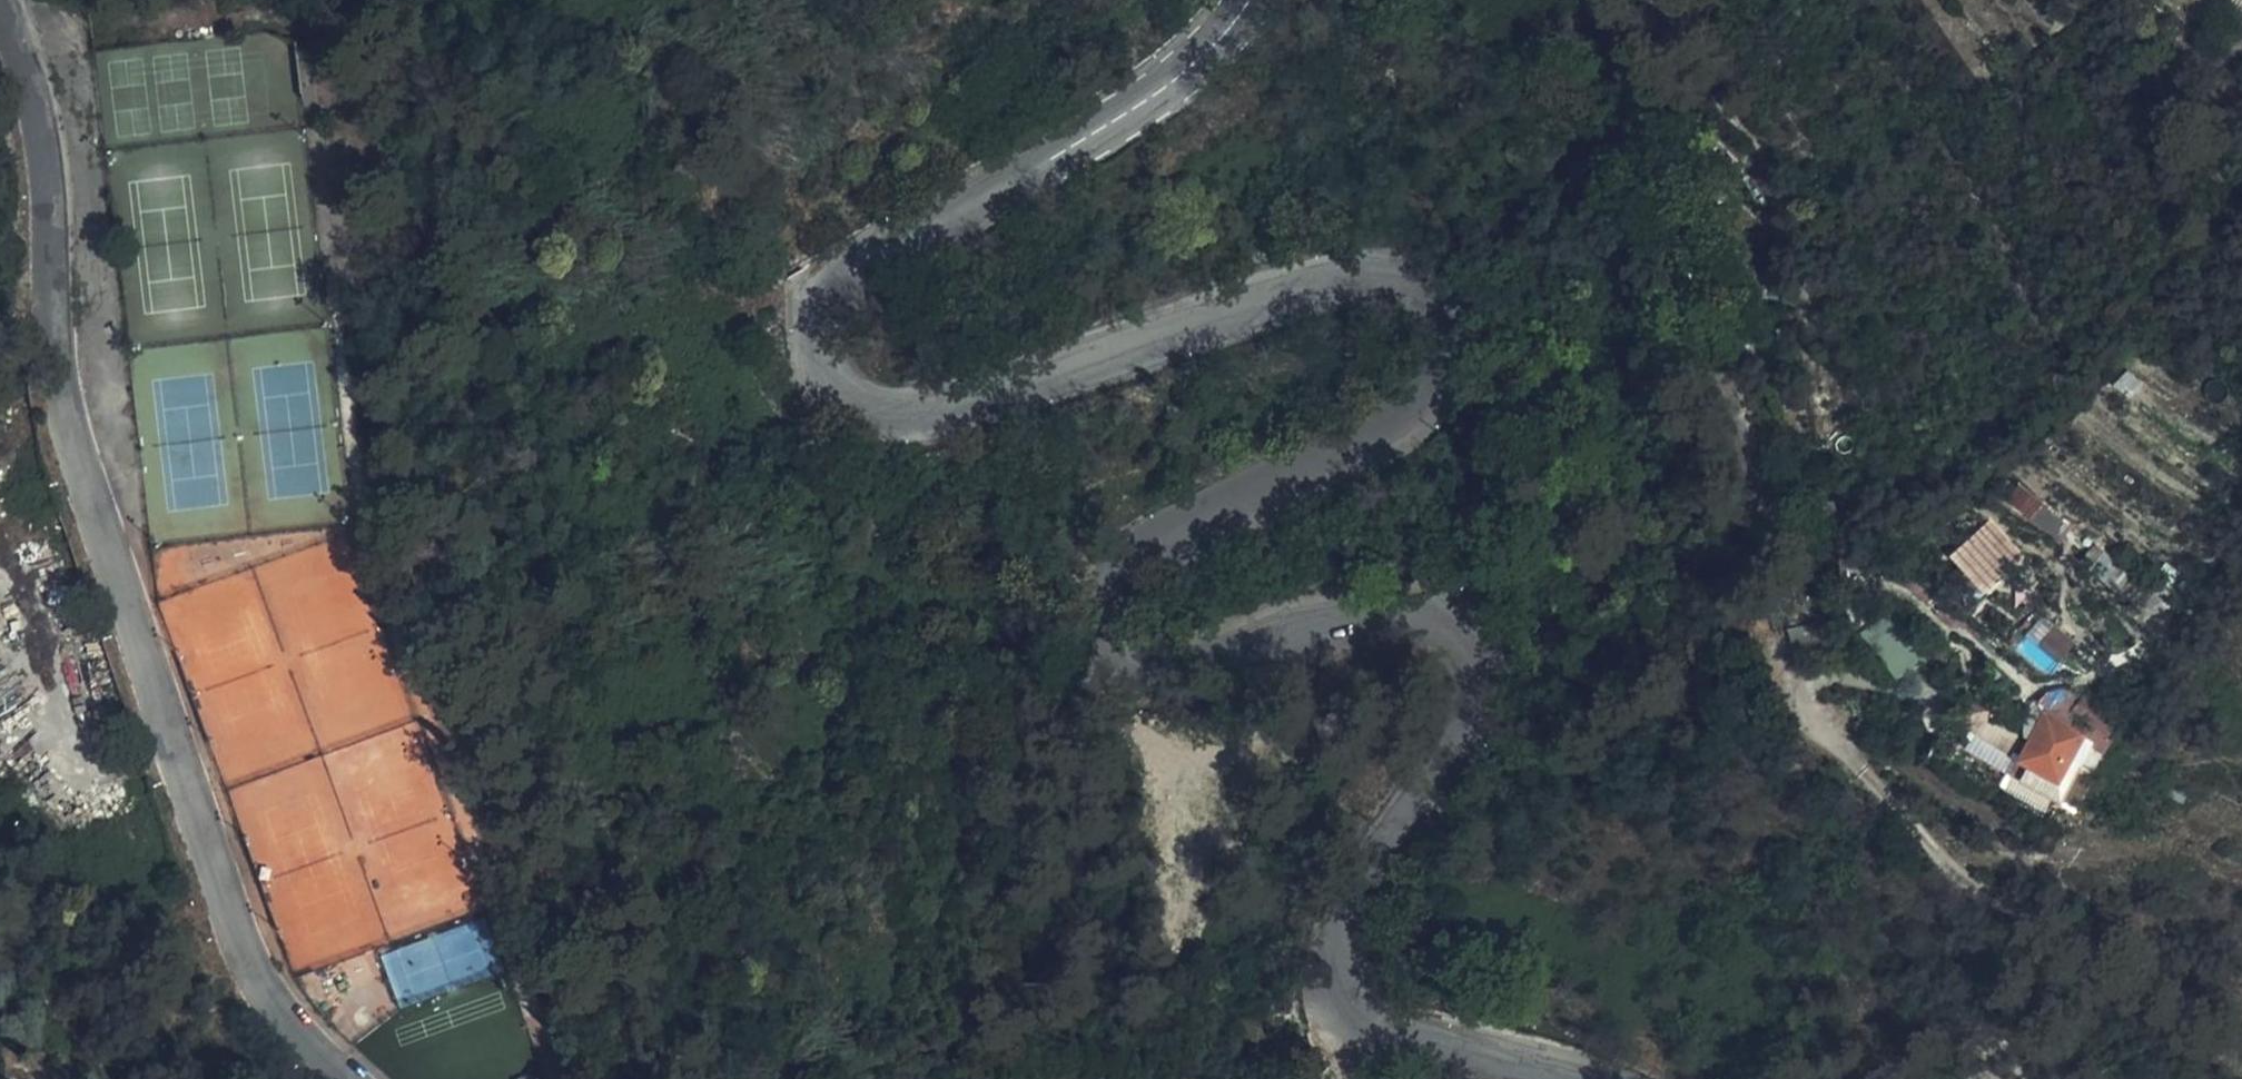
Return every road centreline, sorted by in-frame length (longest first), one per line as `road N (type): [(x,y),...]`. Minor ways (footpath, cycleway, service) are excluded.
road 1 (unclassified): [(1564,1078),(1367,1029),(1339,985),(1341,925),(1380,856),(1471,729),(1476,674),(1466,651),(1414,619),(1373,616),(1148,661),(1115,649),(1104,623),(1104,594),(1130,556),(1362,443),(1440,382),(1452,333),(1430,289),(1405,278),(1327,278),(951,413),(901,420),(858,411),(827,390),(810,360),(815,301),(838,275),(1158,93),(1254,0)]
road 2 (residential): [(2241,1058),(1982,891),(1873,799),(1767,627),(1742,548),(1744,415),(1671,181),(1658,98),(1622,0)]
road 3 (unclassified): [(354,1078),(300,1028),(237,928),(64,392),(35,68),(3,0)]

